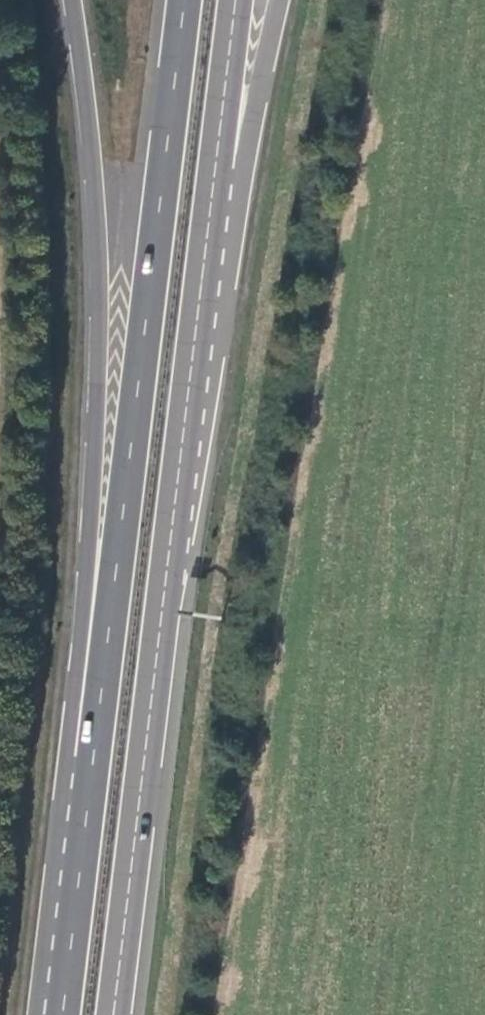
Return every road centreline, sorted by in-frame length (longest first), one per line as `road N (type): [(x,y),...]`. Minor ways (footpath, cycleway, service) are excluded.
road 1 (trunk): [(184,0),(61,1014)]
road 2 (trunk): [(72,0),(93,179),(99,318),(54,1014)]
road 3 (trunk): [(113,1014),(217,168)]
road 4 (trunk): [(217,168),(279,0)]
road 5 (trunk): [(217,168),(236,0)]

